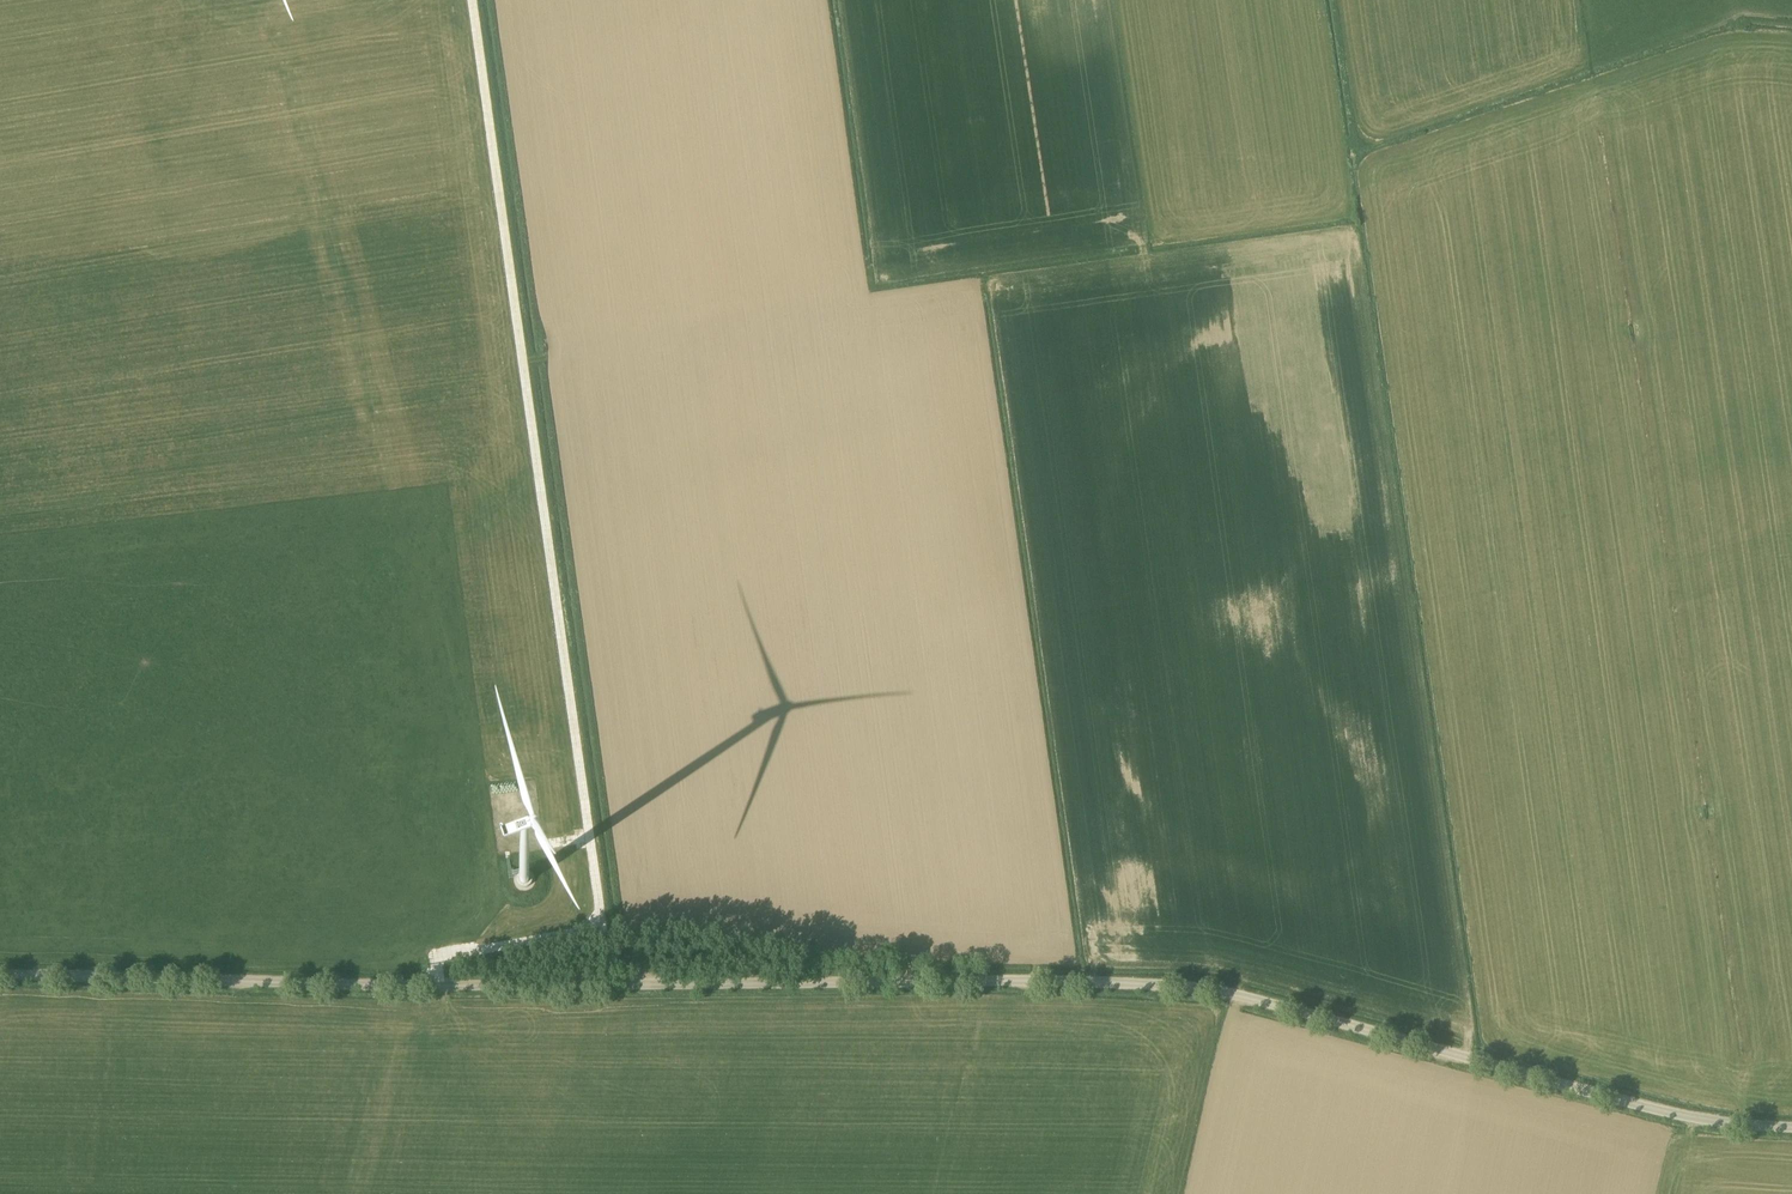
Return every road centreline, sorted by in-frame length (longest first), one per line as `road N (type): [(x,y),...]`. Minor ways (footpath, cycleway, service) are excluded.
road 1 (tertiary): [(1791,1128),(1713,1122),(1214,991),(1159,984),(0,977)]

